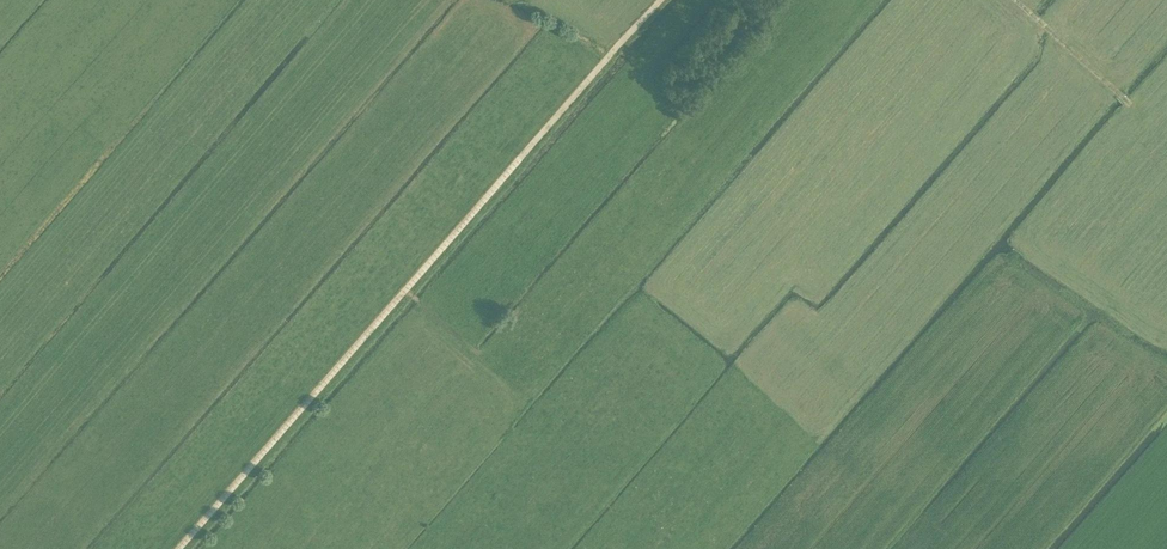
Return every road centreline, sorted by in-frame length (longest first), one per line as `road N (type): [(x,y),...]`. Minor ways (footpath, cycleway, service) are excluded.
road 1 (track): [(660,0),(179,548)]
road 2 (track): [(430,548),(657,283)]
road 3 (track): [(1134,100),(1024,0)]

